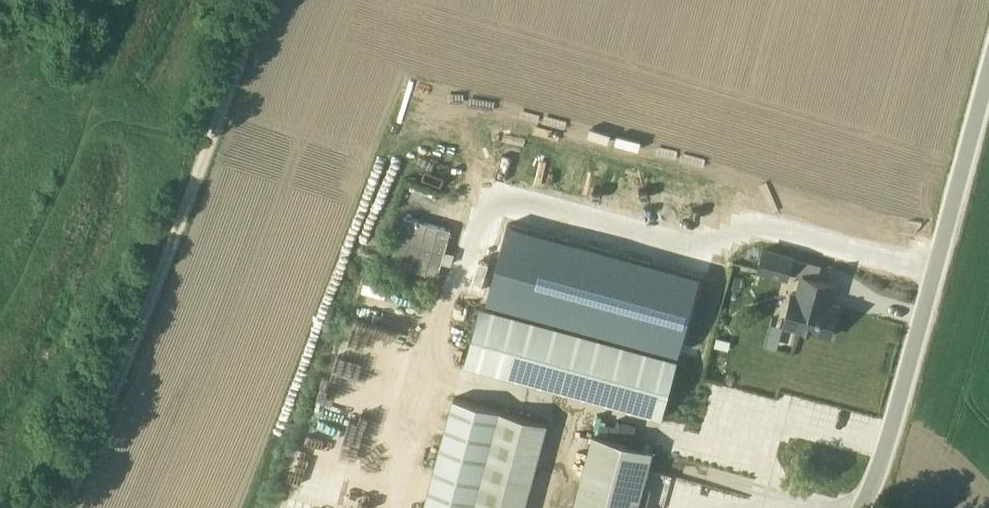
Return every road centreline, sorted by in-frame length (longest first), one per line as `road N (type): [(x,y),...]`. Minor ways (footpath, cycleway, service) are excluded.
road 1 (track): [(270,0),(183,200),(66,507)]
road 2 (tertiary): [(864,507),(988,71)]

